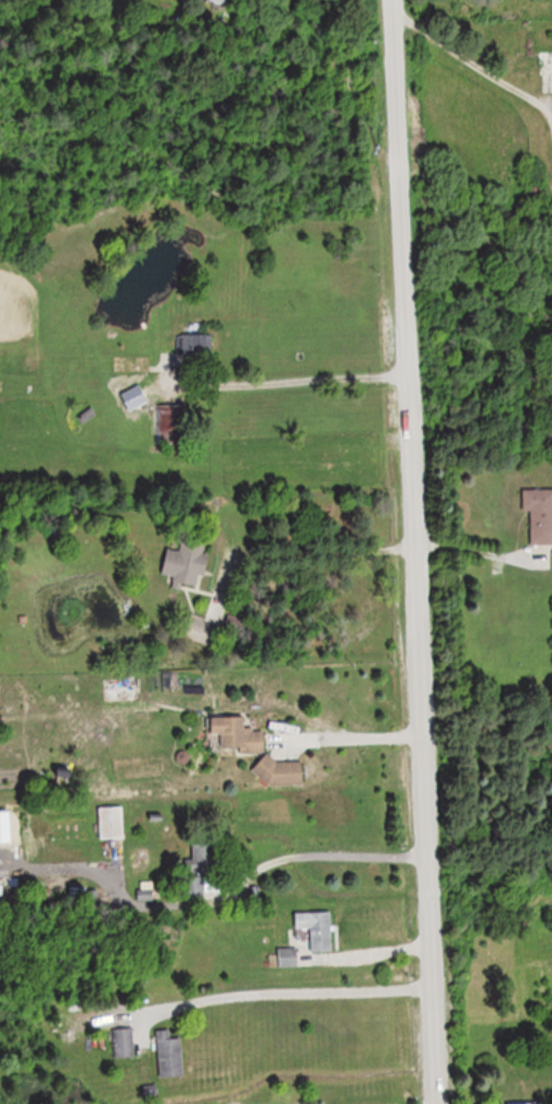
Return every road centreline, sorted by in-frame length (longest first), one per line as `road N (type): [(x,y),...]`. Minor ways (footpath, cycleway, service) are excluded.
road 1 (residential): [(433,1103),(391,0)]

